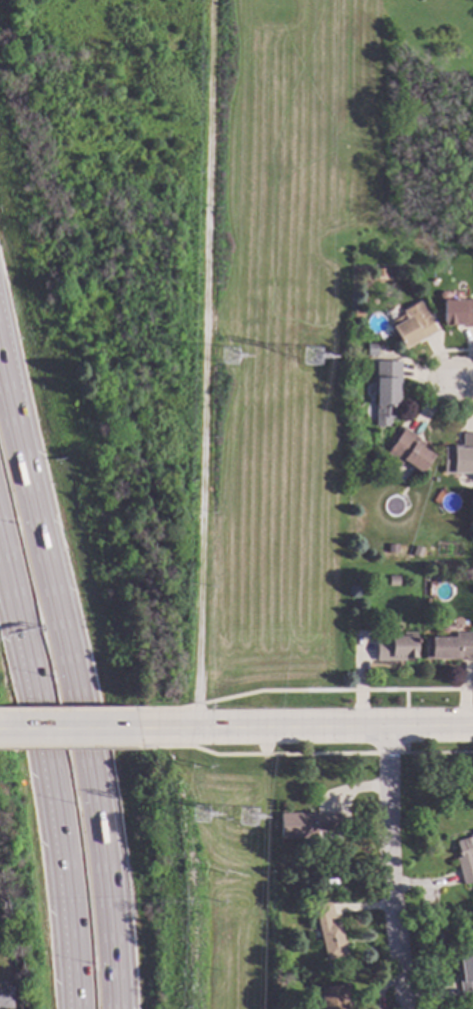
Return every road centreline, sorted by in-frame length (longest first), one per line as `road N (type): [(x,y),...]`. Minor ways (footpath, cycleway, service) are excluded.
road 1 (motorway): [(121,1008),(100,773),(26,422)]
road 2 (motorway): [(0,589),(44,770),(72,1008)]
road 3 (residential): [(387,726),(388,832),(406,1008)]
road 4 (tertiary): [(472,725),(215,728)]
road 5 (tertiary): [(138,728),(0,728)]

